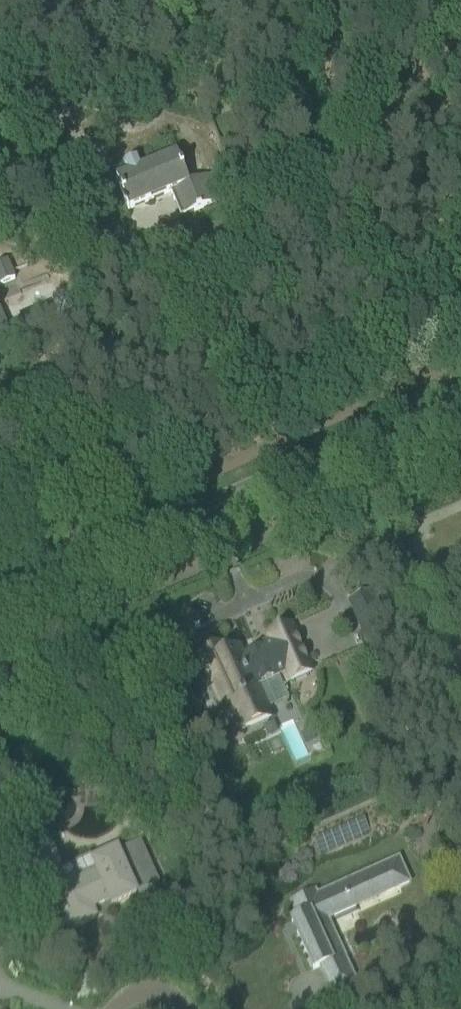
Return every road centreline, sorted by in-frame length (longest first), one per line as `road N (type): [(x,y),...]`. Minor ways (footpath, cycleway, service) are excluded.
road 1 (secondary): [(40,585),(460,396)]

